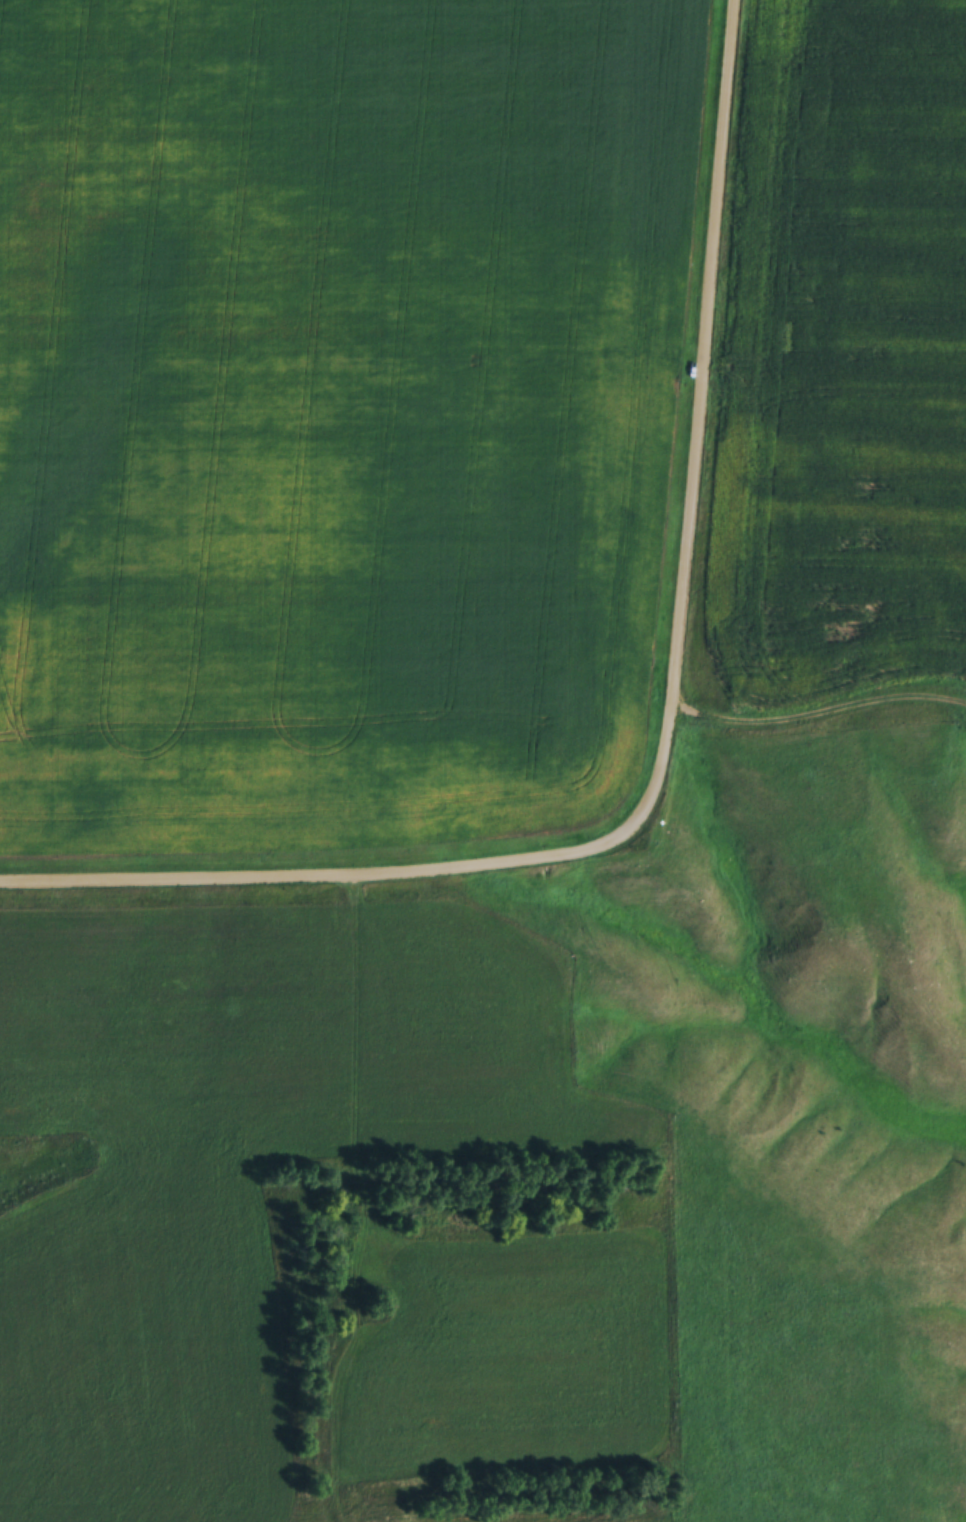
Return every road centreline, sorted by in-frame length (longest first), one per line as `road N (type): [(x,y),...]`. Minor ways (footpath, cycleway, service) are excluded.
road 1 (residential): [(0,874),(420,868),(602,846),(641,819),(665,770),(690,573),(737,0)]

